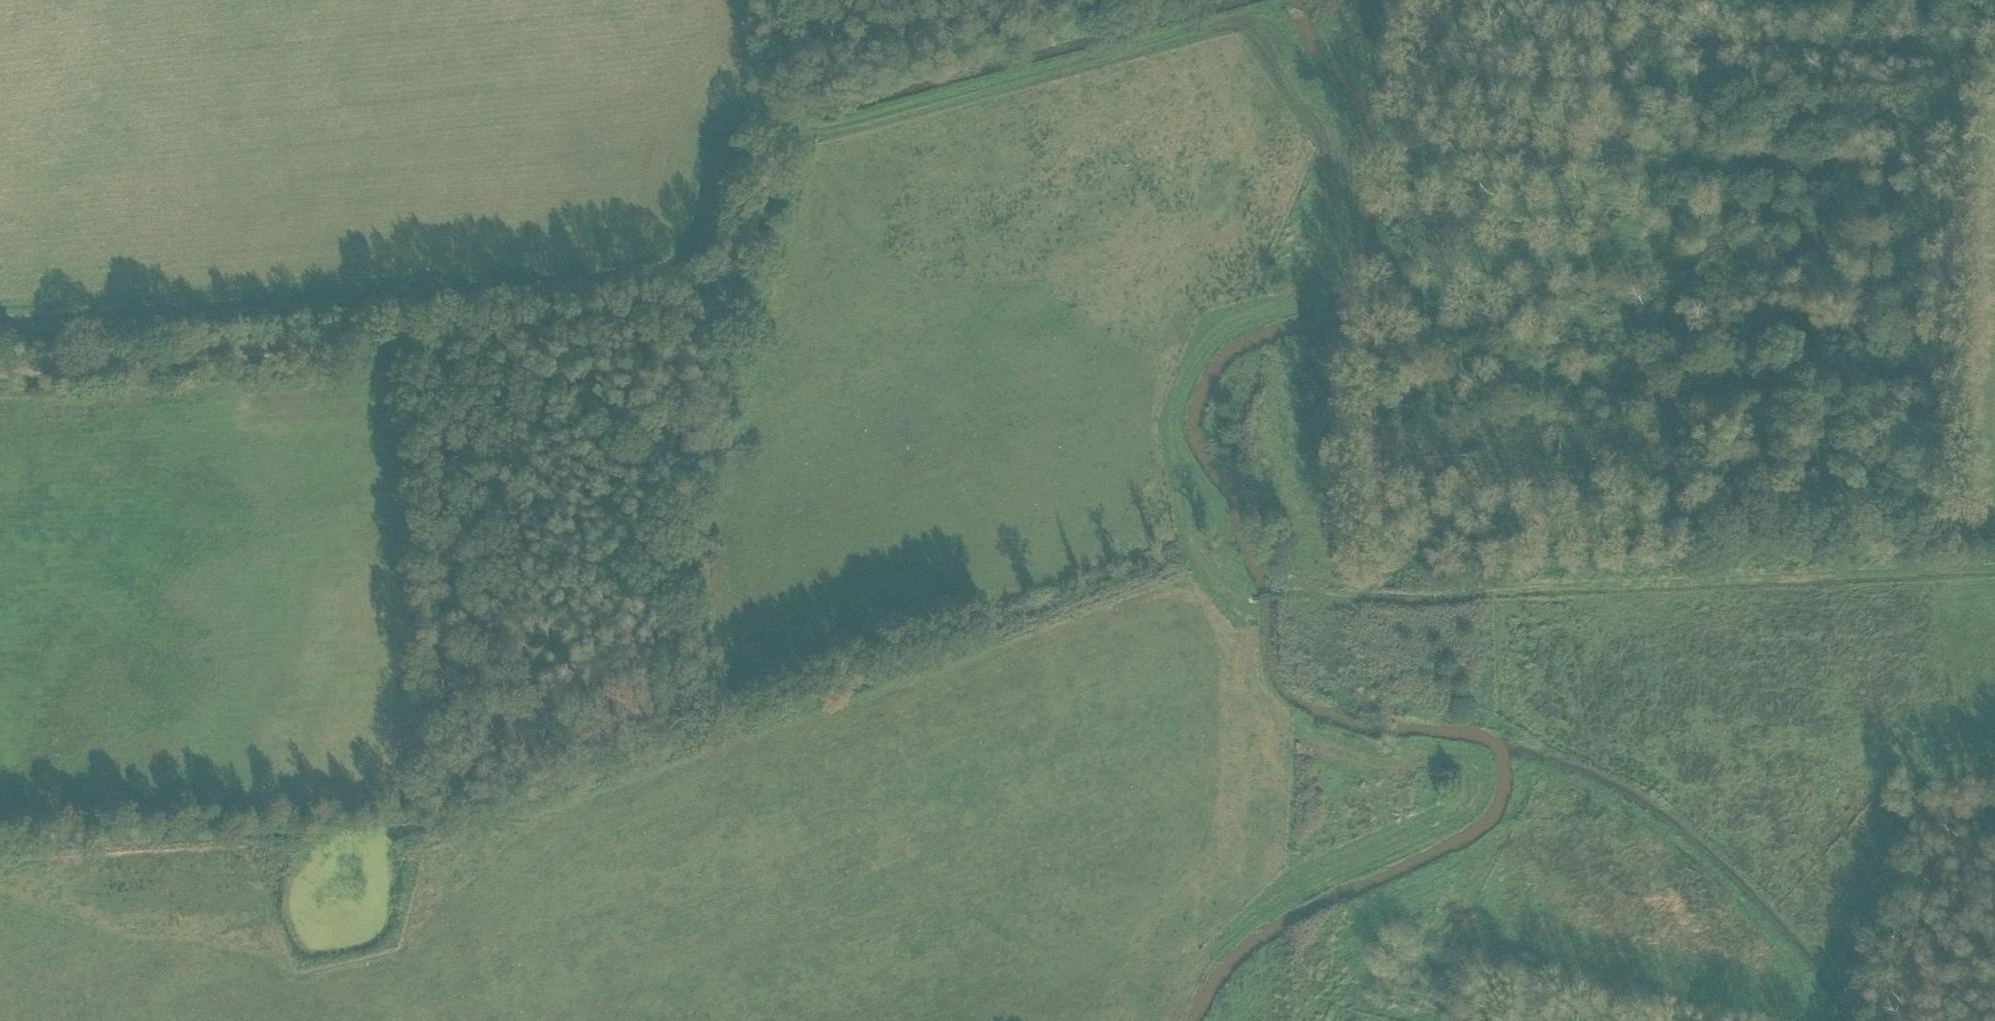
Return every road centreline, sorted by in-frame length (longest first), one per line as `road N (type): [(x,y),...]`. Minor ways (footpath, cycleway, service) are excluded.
road 1 (track): [(0,366),(651,323),(714,292),(733,259),(765,121)]
road 2 (track): [(1983,531),(1956,513),(1970,129),(1994,32)]
road 3 (track): [(765,121),(778,0)]

